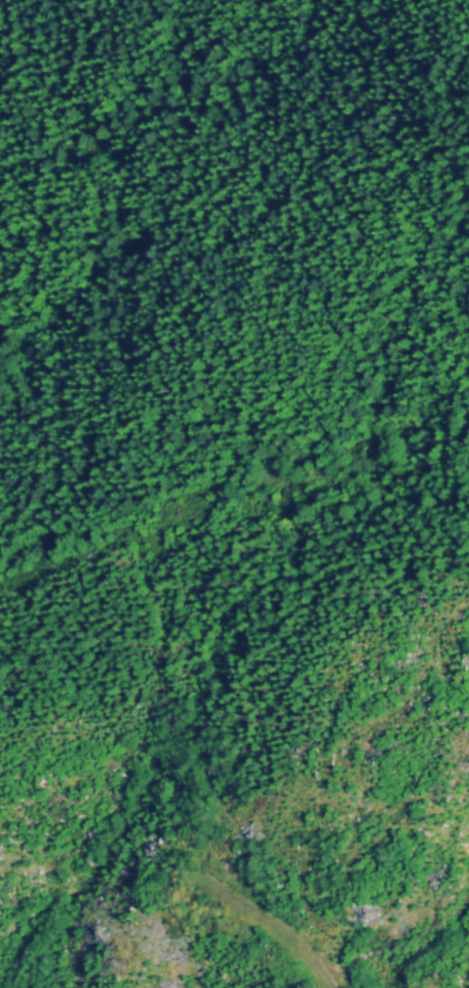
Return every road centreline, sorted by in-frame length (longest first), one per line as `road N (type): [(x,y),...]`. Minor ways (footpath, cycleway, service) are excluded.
road 1 (track): [(342,987),(232,887),(182,825),(188,696),(468,116)]
road 2 (track): [(188,696),(197,607),(189,510),(94,420),(0,400)]

